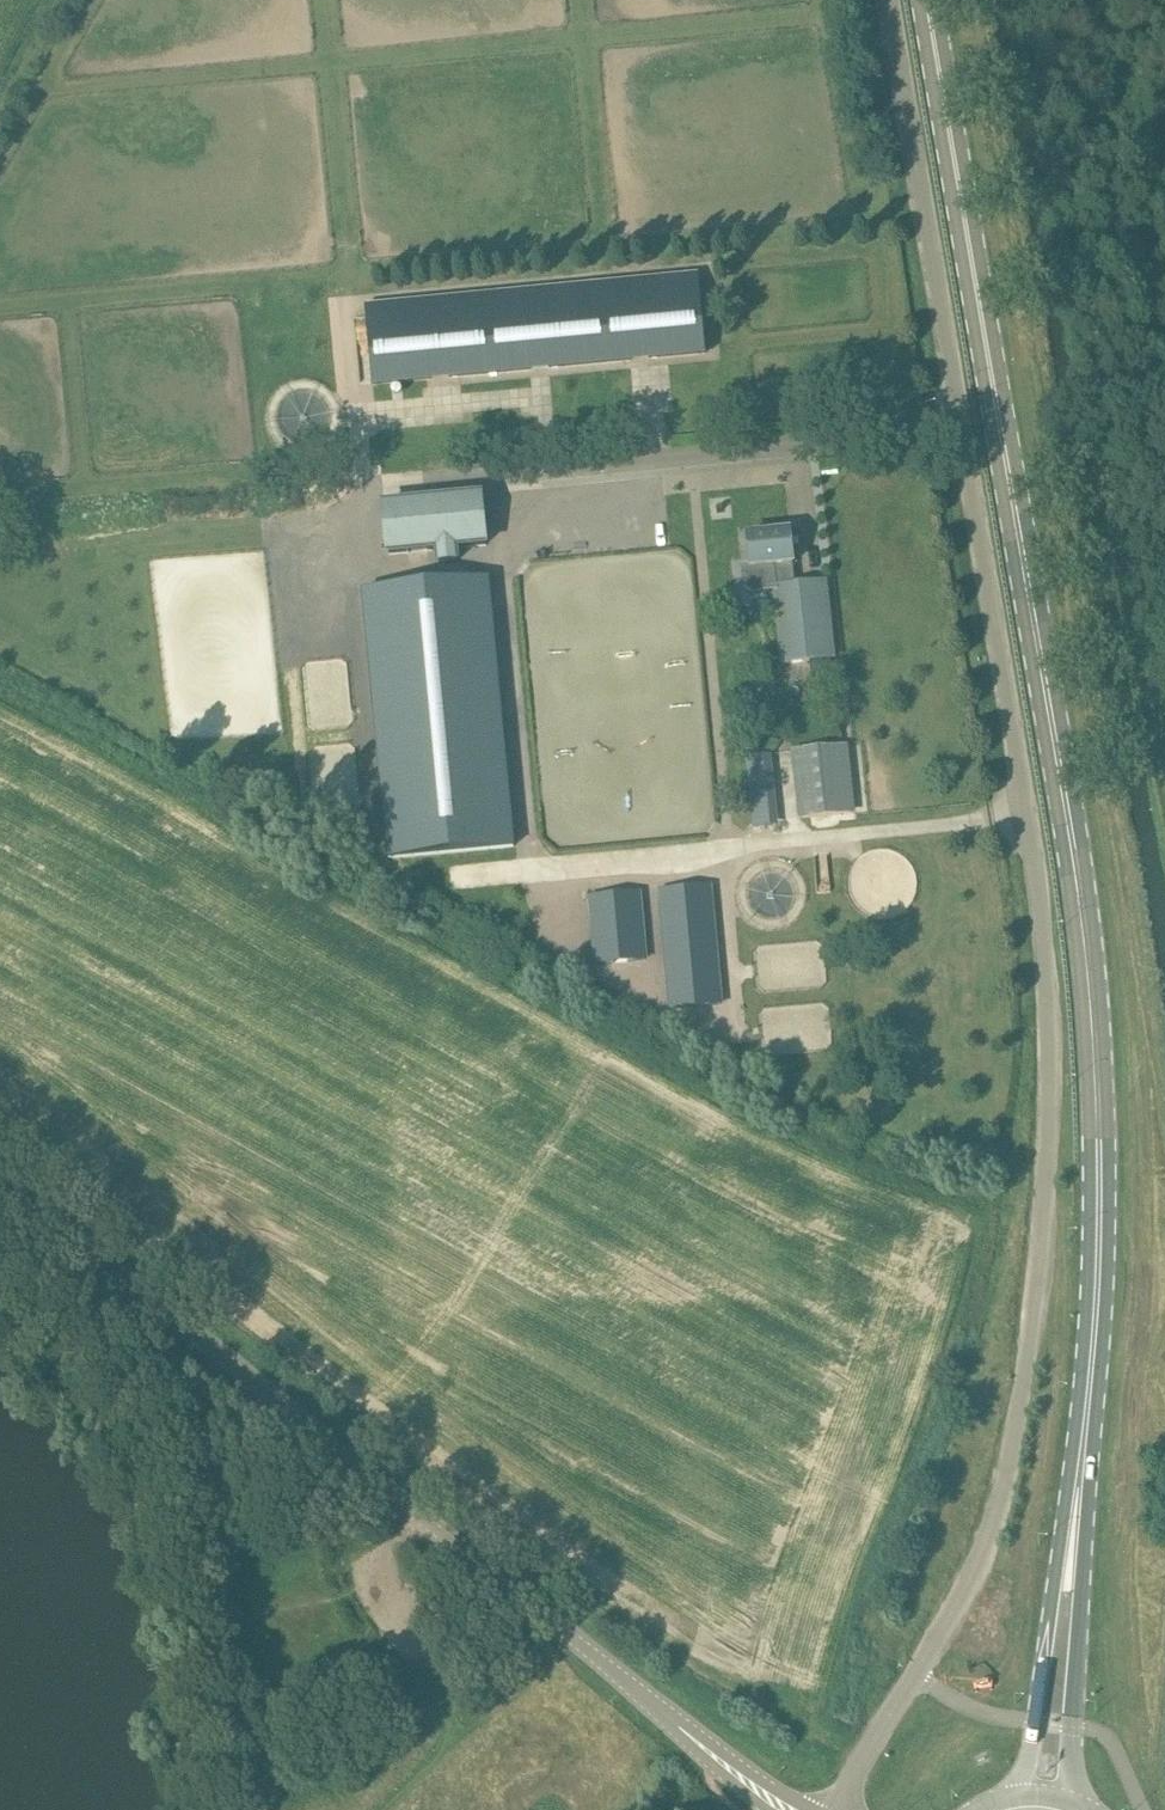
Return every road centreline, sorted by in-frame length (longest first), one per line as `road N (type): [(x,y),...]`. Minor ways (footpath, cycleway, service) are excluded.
road 1 (unclassified): [(890,0),(1040,895),(1051,1116),(1037,1305),(998,1518),(983,1560),(835,1809)]
road 2 (primary): [(1080,1487),(1101,1162),(1084,905),(924,0)]
road 3 (tertiary): [(792,1809),(0,1177)]
road 4 (primary): [(1074,1802),(1080,1487)]
road 5 (primary): [(1080,1487),(1019,1796)]

